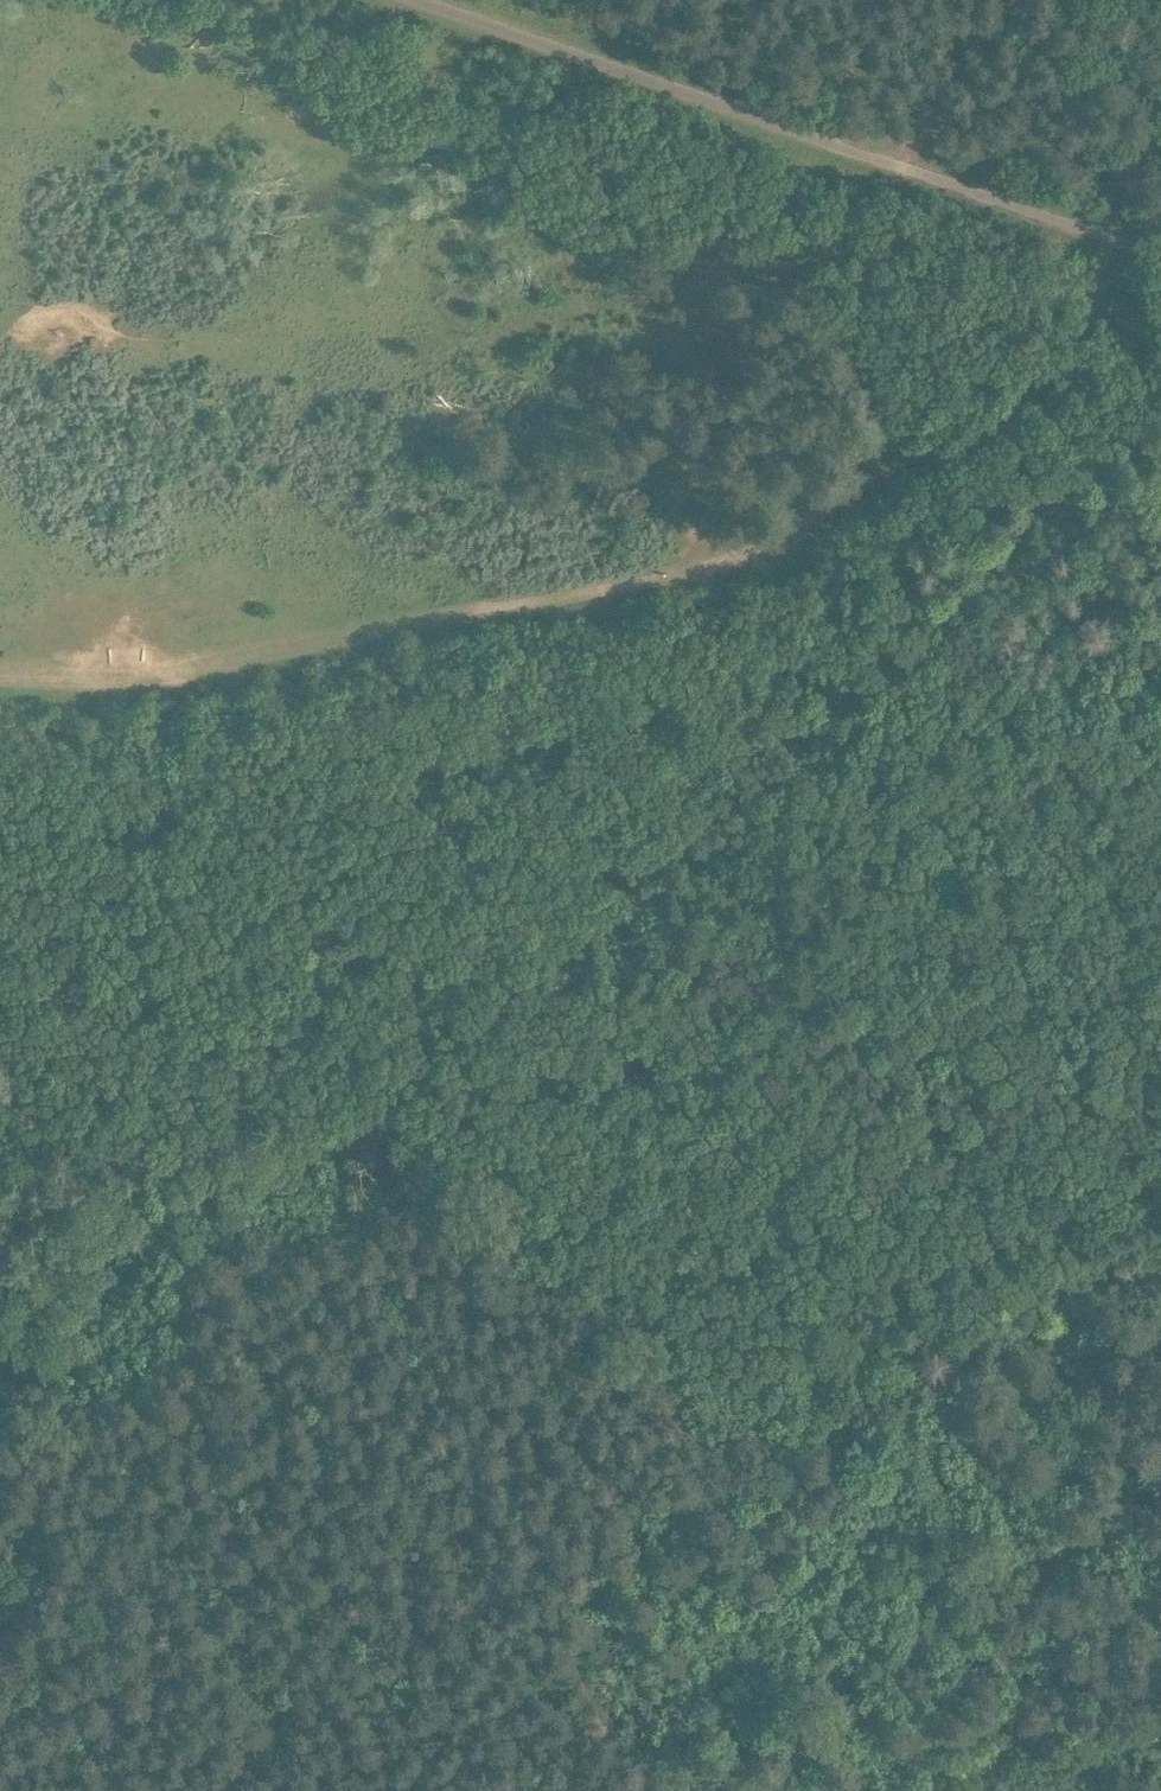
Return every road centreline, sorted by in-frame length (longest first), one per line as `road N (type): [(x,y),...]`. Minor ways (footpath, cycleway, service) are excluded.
road 1 (track): [(0,1356),(72,1312),(140,1213),(390,1100),(746,771),(962,594),(1117,441),(1160,412)]
road 2 (track): [(390,1100),(715,1364),(814,1329),(854,1325),(913,1366),(1045,1542)]

